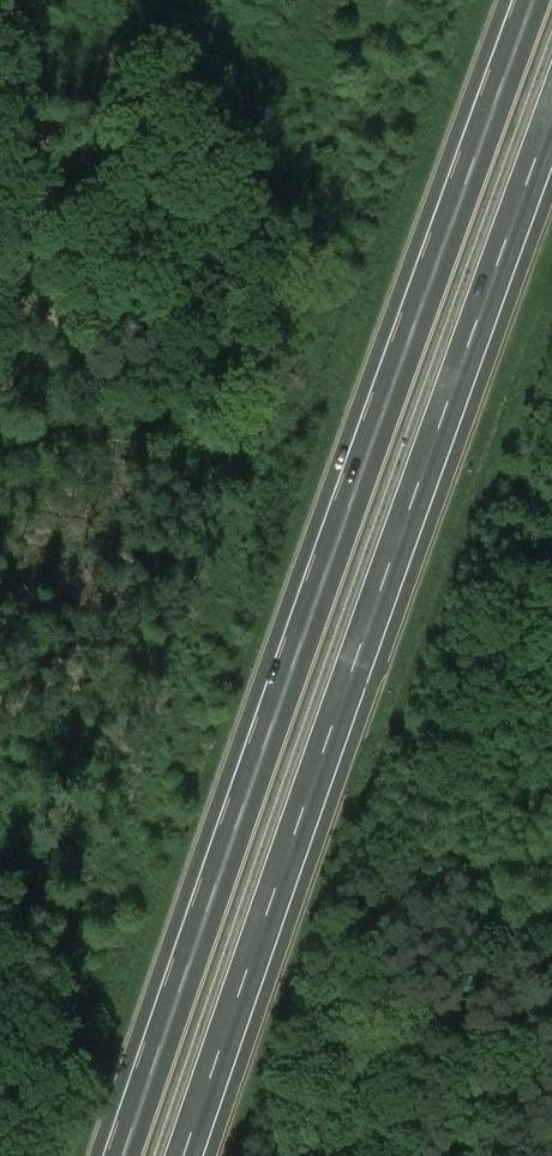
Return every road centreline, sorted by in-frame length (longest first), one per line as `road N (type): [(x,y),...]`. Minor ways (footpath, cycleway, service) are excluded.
road 1 (motorway): [(535,0),(125,1155)]
road 2 (motorway): [(187,1155),(551,130)]

